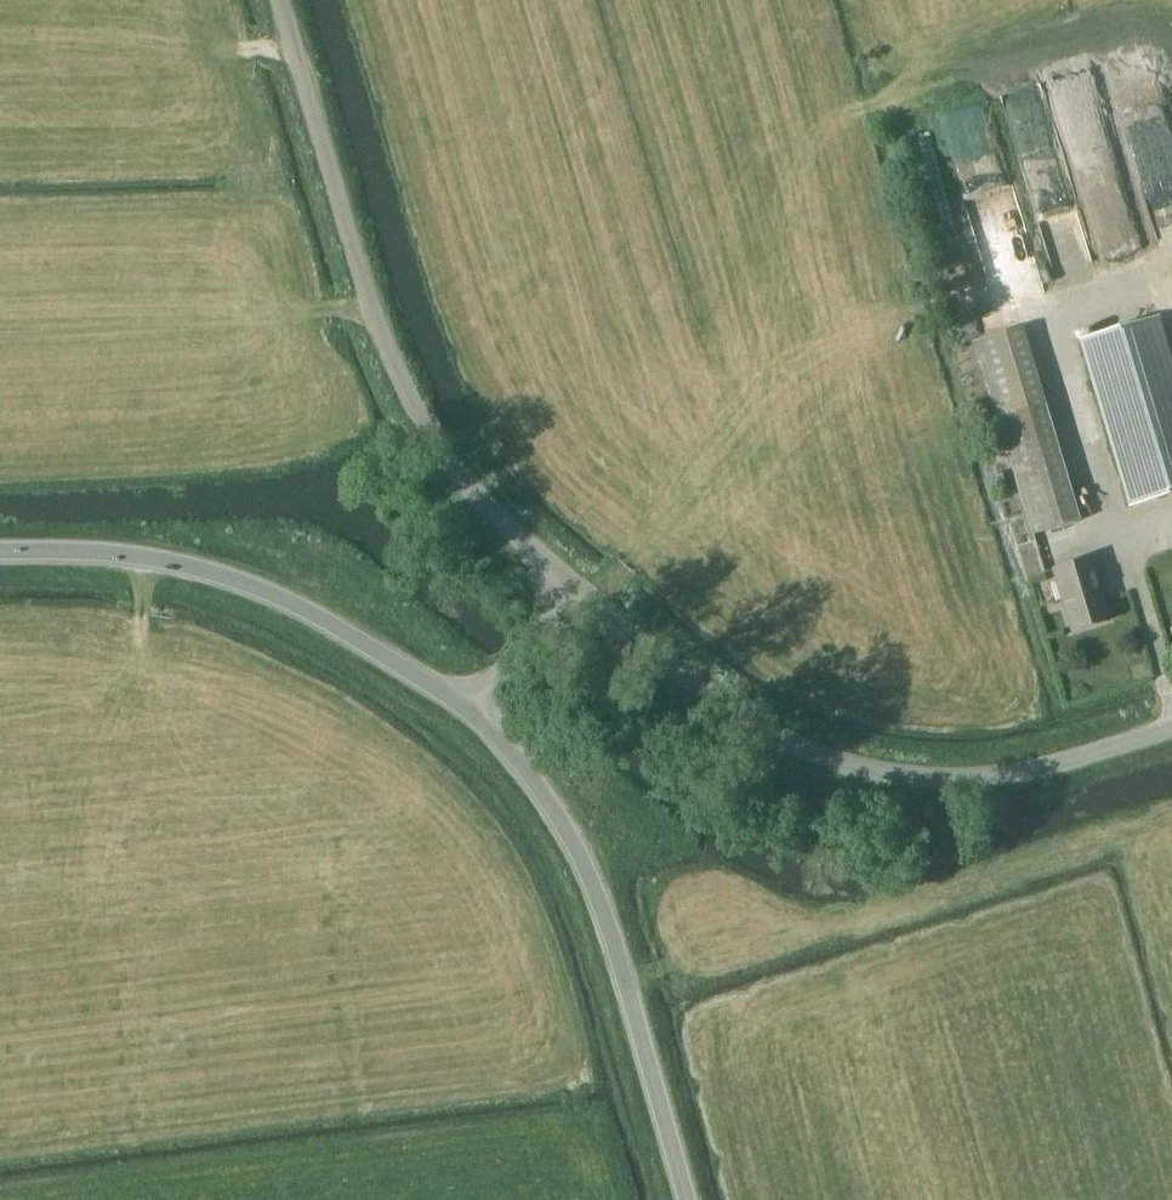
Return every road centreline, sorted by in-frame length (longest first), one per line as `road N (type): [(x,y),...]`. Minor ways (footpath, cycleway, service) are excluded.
road 1 (unclassified): [(572,583),(465,481),(420,416),(370,302),(281,0)]
road 2 (unclassified): [(572,583),(757,726),(858,768),(975,778),(1054,764),(1171,726)]
road 3 (unclassified): [(470,710),(543,792),(592,880),(687,1199)]
road 4 (unclassified): [(0,550),(123,553),(224,576),(325,620),(470,710)]
road 5 (unclassified): [(1140,274),(1074,301),(1056,322),(1055,366),(1119,551)]
road 6 (unclassified): [(470,710),(572,583)]
road 7 (unclassified): [(1119,551),(1171,699)]

